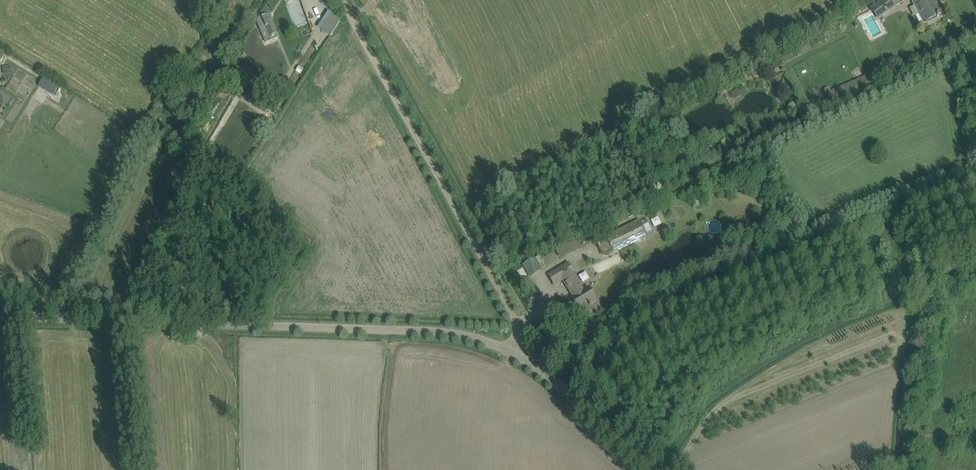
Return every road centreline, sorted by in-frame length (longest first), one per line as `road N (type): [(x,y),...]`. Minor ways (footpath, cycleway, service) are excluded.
road 1 (unclassified): [(513,353),(443,332),(0,315)]
road 2 (unclassified): [(513,353),(514,320),(342,0)]
road 3 (unclassified): [(654,469),(513,353)]

